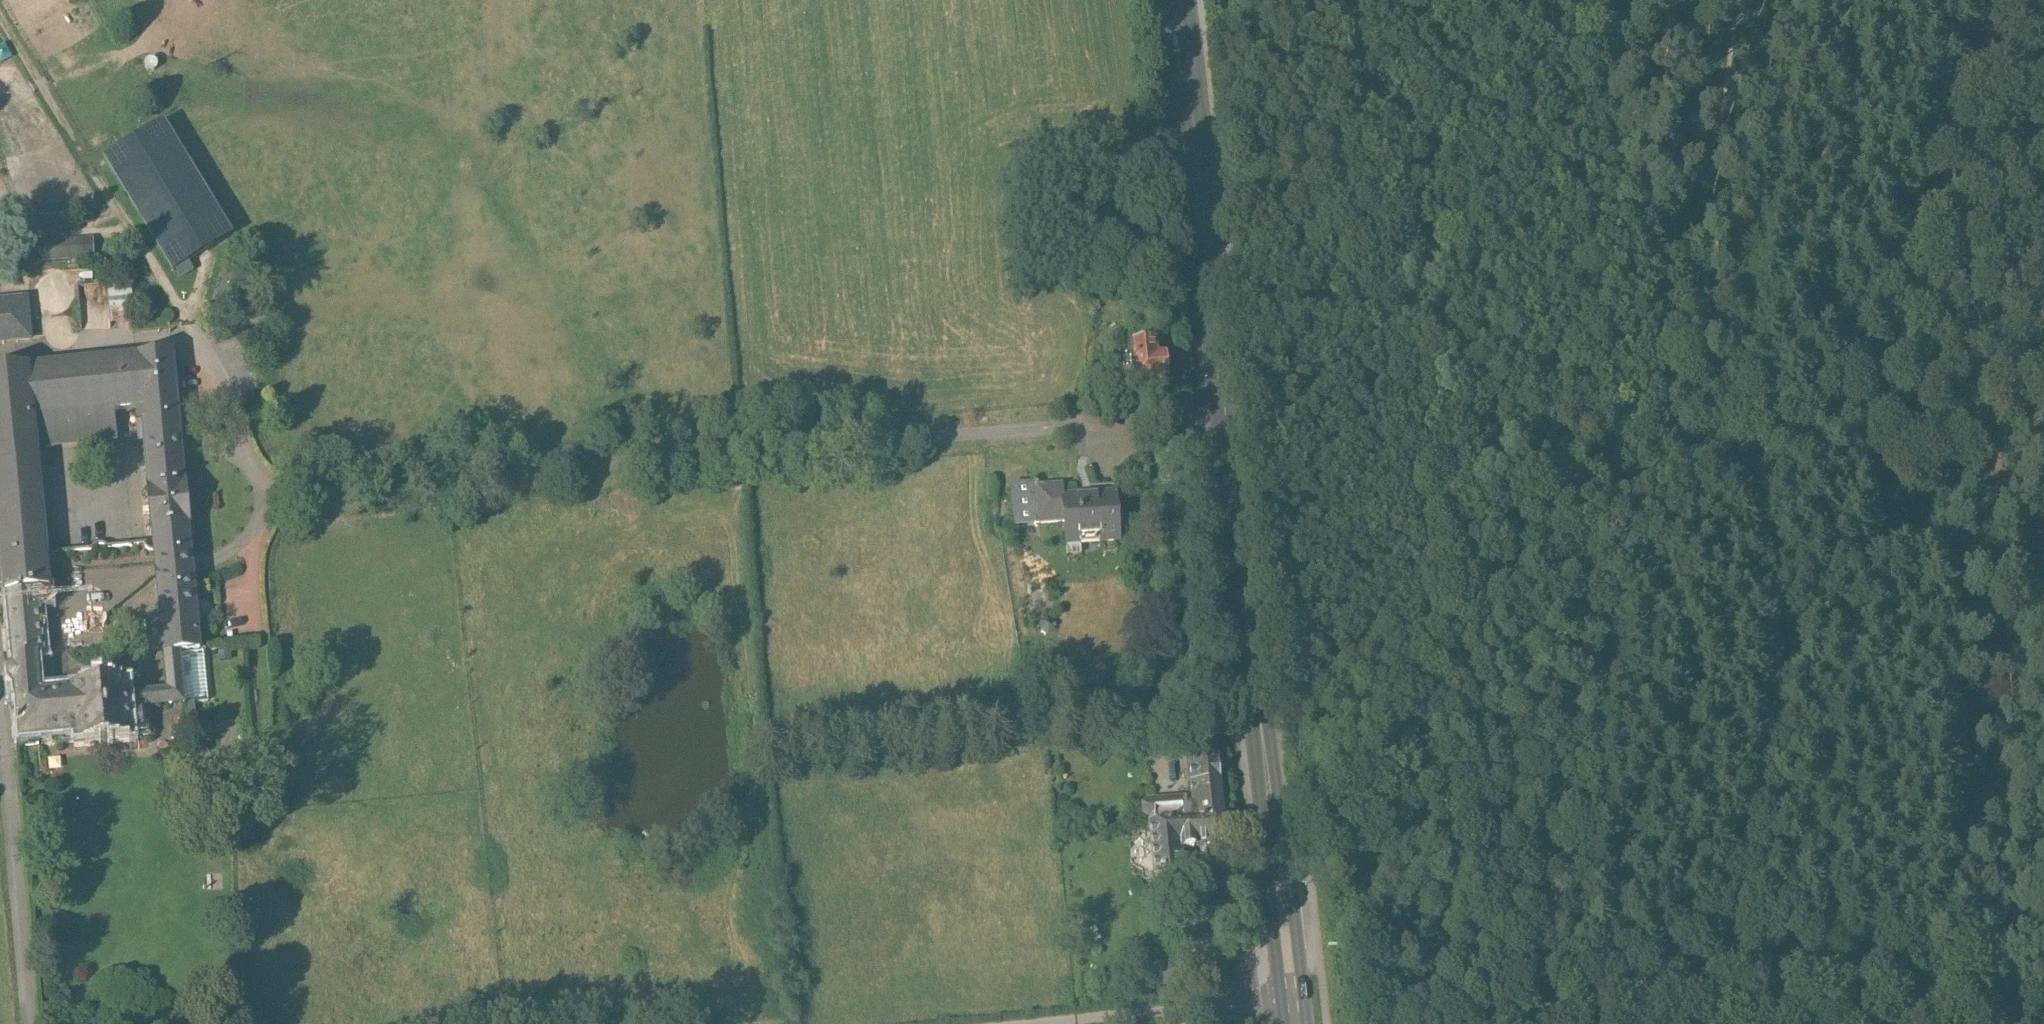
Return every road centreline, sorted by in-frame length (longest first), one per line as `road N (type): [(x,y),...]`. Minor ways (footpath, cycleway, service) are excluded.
road 1 (primary): [(1295,1023),(1180,0)]
road 2 (track): [(195,340),(0,13)]
road 3 (track): [(2043,1017),(1845,984),(1748,992)]
road 4 (track): [(1748,992),(1593,1023)]

